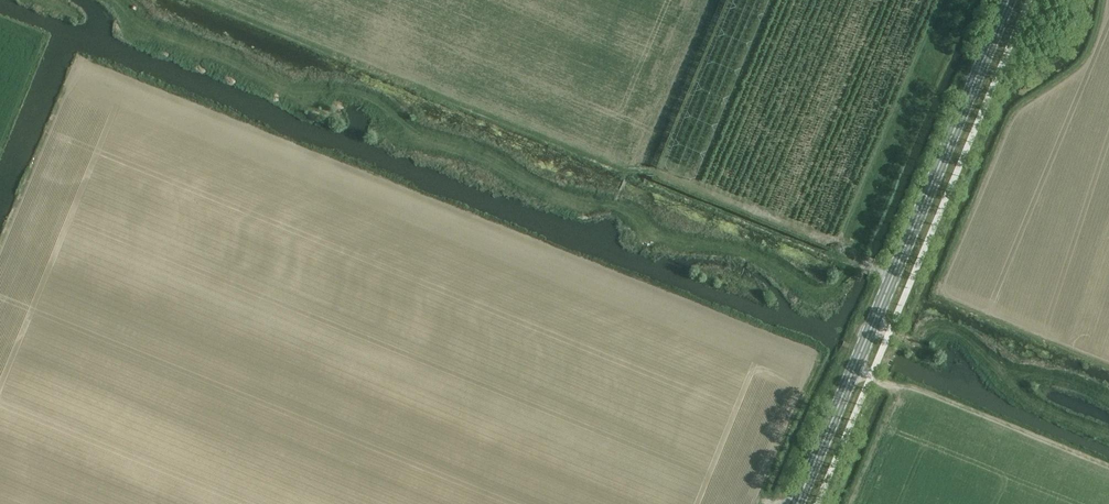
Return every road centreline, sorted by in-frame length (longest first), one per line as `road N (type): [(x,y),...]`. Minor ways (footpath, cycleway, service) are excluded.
road 1 (secondary): [(797,503),(1009,0)]
road 2 (track): [(650,173),(892,276)]

